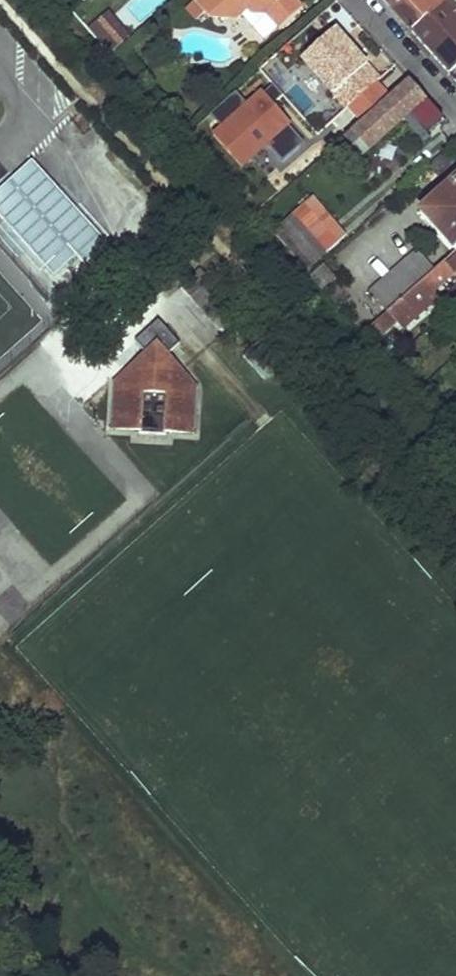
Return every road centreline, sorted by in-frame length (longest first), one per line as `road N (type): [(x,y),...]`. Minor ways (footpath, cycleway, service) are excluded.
road 1 (residential): [(455,108),(361,0)]

